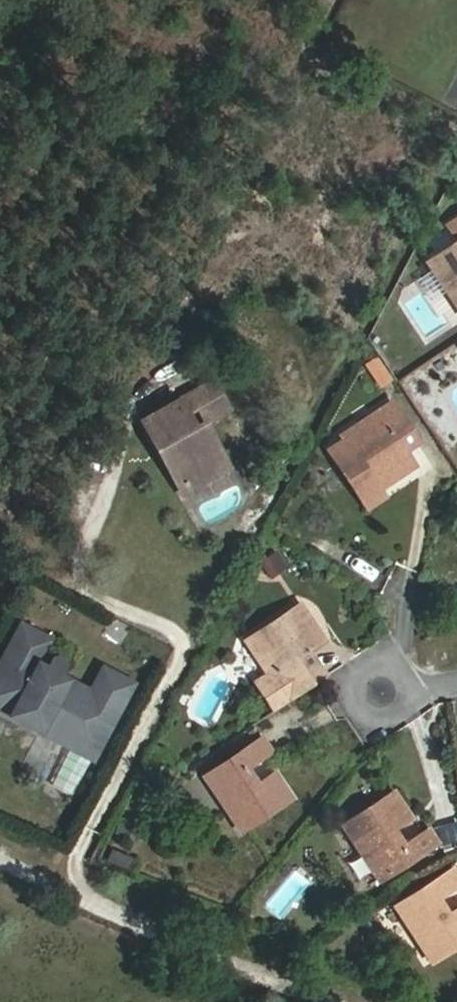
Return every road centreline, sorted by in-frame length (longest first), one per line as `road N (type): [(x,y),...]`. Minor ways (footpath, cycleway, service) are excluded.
road 1 (track): [(90,897),(228,950),(331,1001)]

